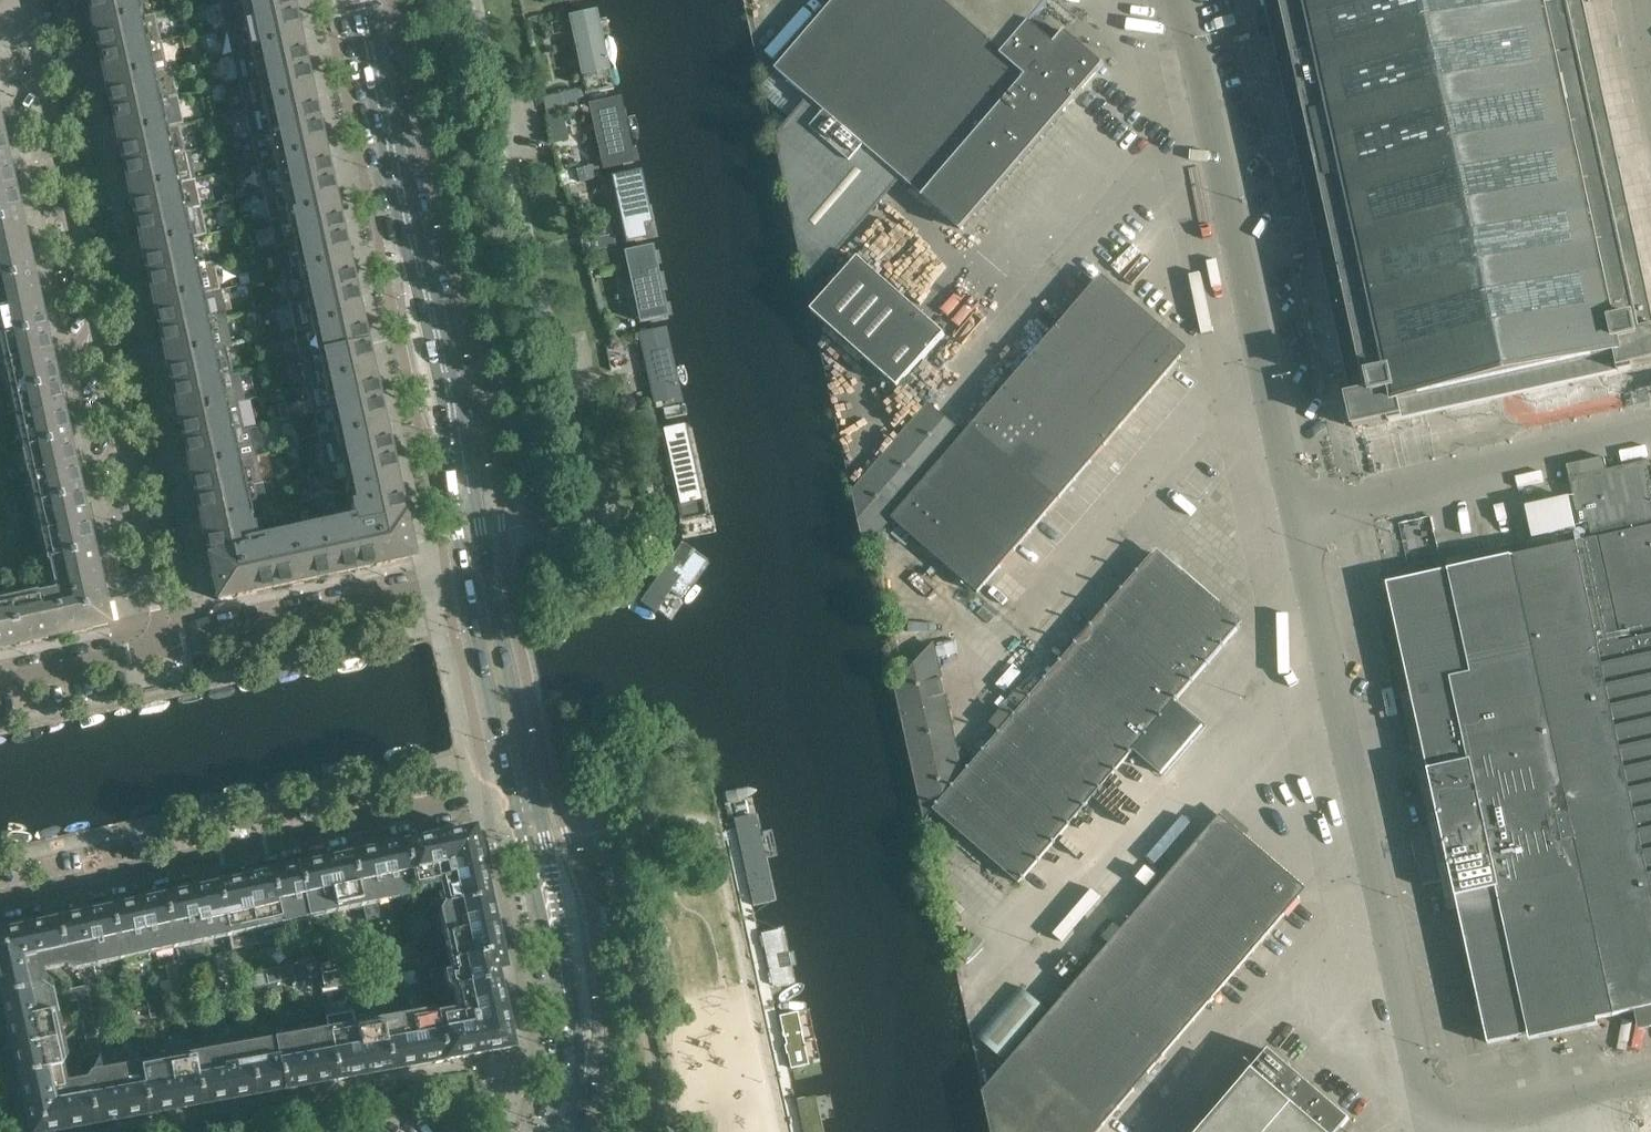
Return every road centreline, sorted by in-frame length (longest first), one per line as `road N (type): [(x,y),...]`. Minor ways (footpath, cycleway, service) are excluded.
road 1 (residential): [(30,19),(168,647)]
road 2 (unclassified): [(0,904),(512,801)]
road 3 (tertiary): [(461,472),(360,0)]
road 4 (unclassified): [(168,647),(466,584)]
road 5 (tertiary): [(466,584),(512,801)]
road 6 (tertiary): [(535,795),(489,579)]
road 7 (tertiary): [(559,1131),(573,1053),(557,950)]
road 8 (unclassified): [(0,683),(168,647)]
road 9 (tertiary): [(557,950),(535,795)]
road 10 (tertiary): [(512,801),(557,950)]

